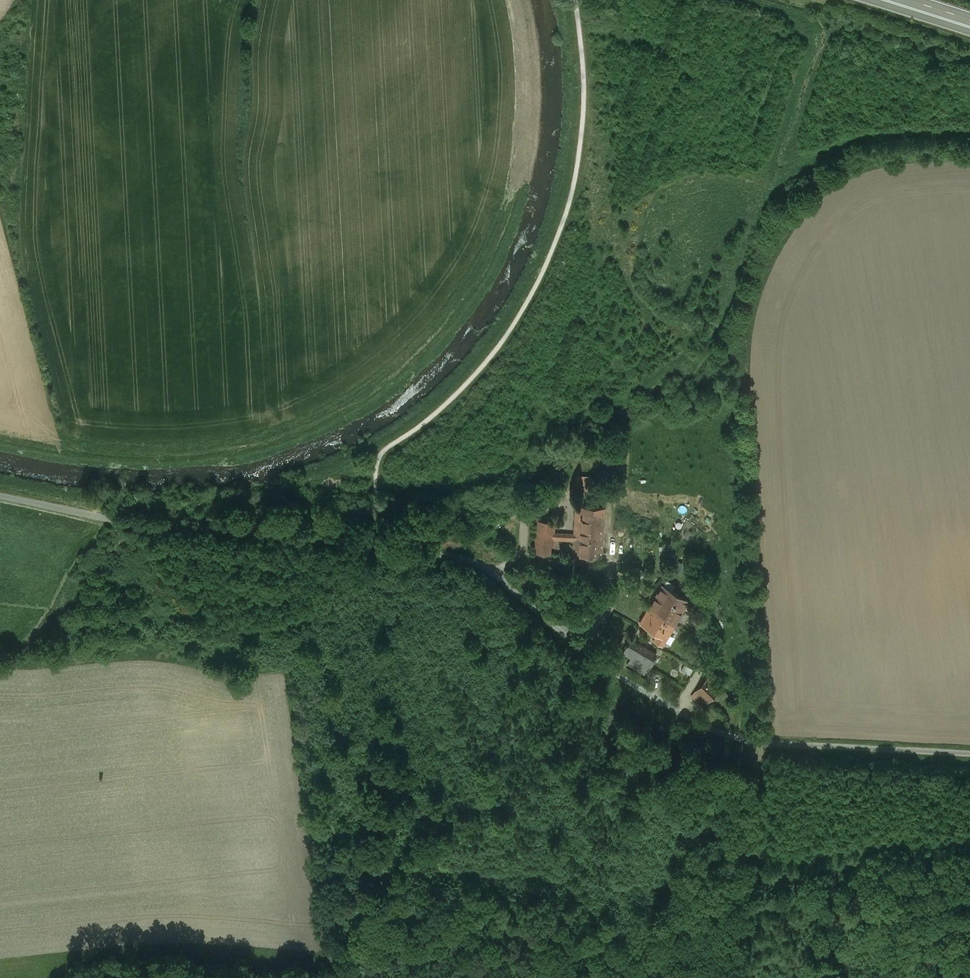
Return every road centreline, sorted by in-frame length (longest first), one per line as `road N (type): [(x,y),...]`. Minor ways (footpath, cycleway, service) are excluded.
road 1 (unclassified): [(969,755),(760,744),(717,732),(600,663),(495,576),(467,563),(0,497)]

